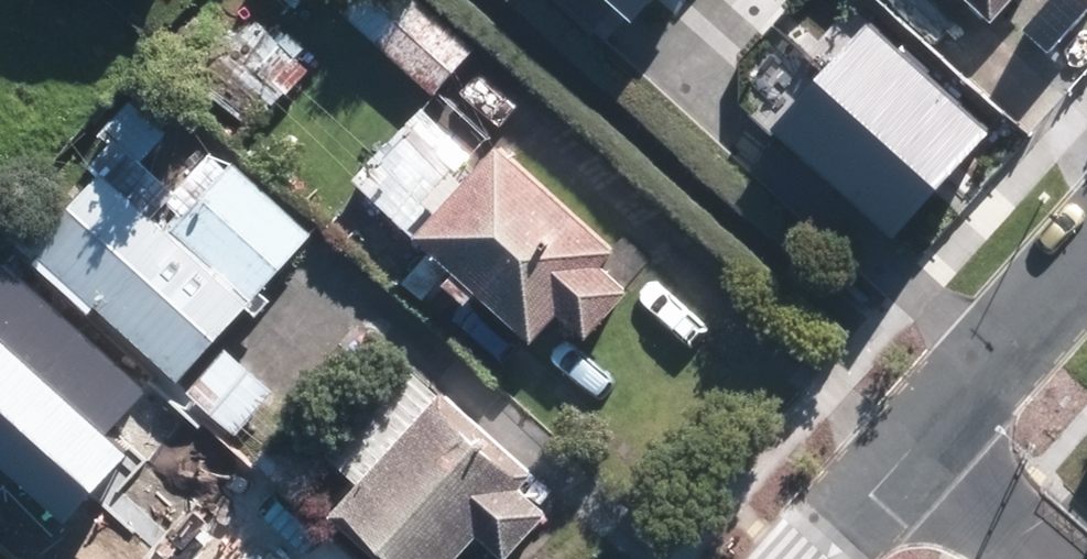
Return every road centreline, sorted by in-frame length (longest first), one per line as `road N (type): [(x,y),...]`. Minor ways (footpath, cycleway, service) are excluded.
road 1 (residential): [(812,558),(1086,253)]

